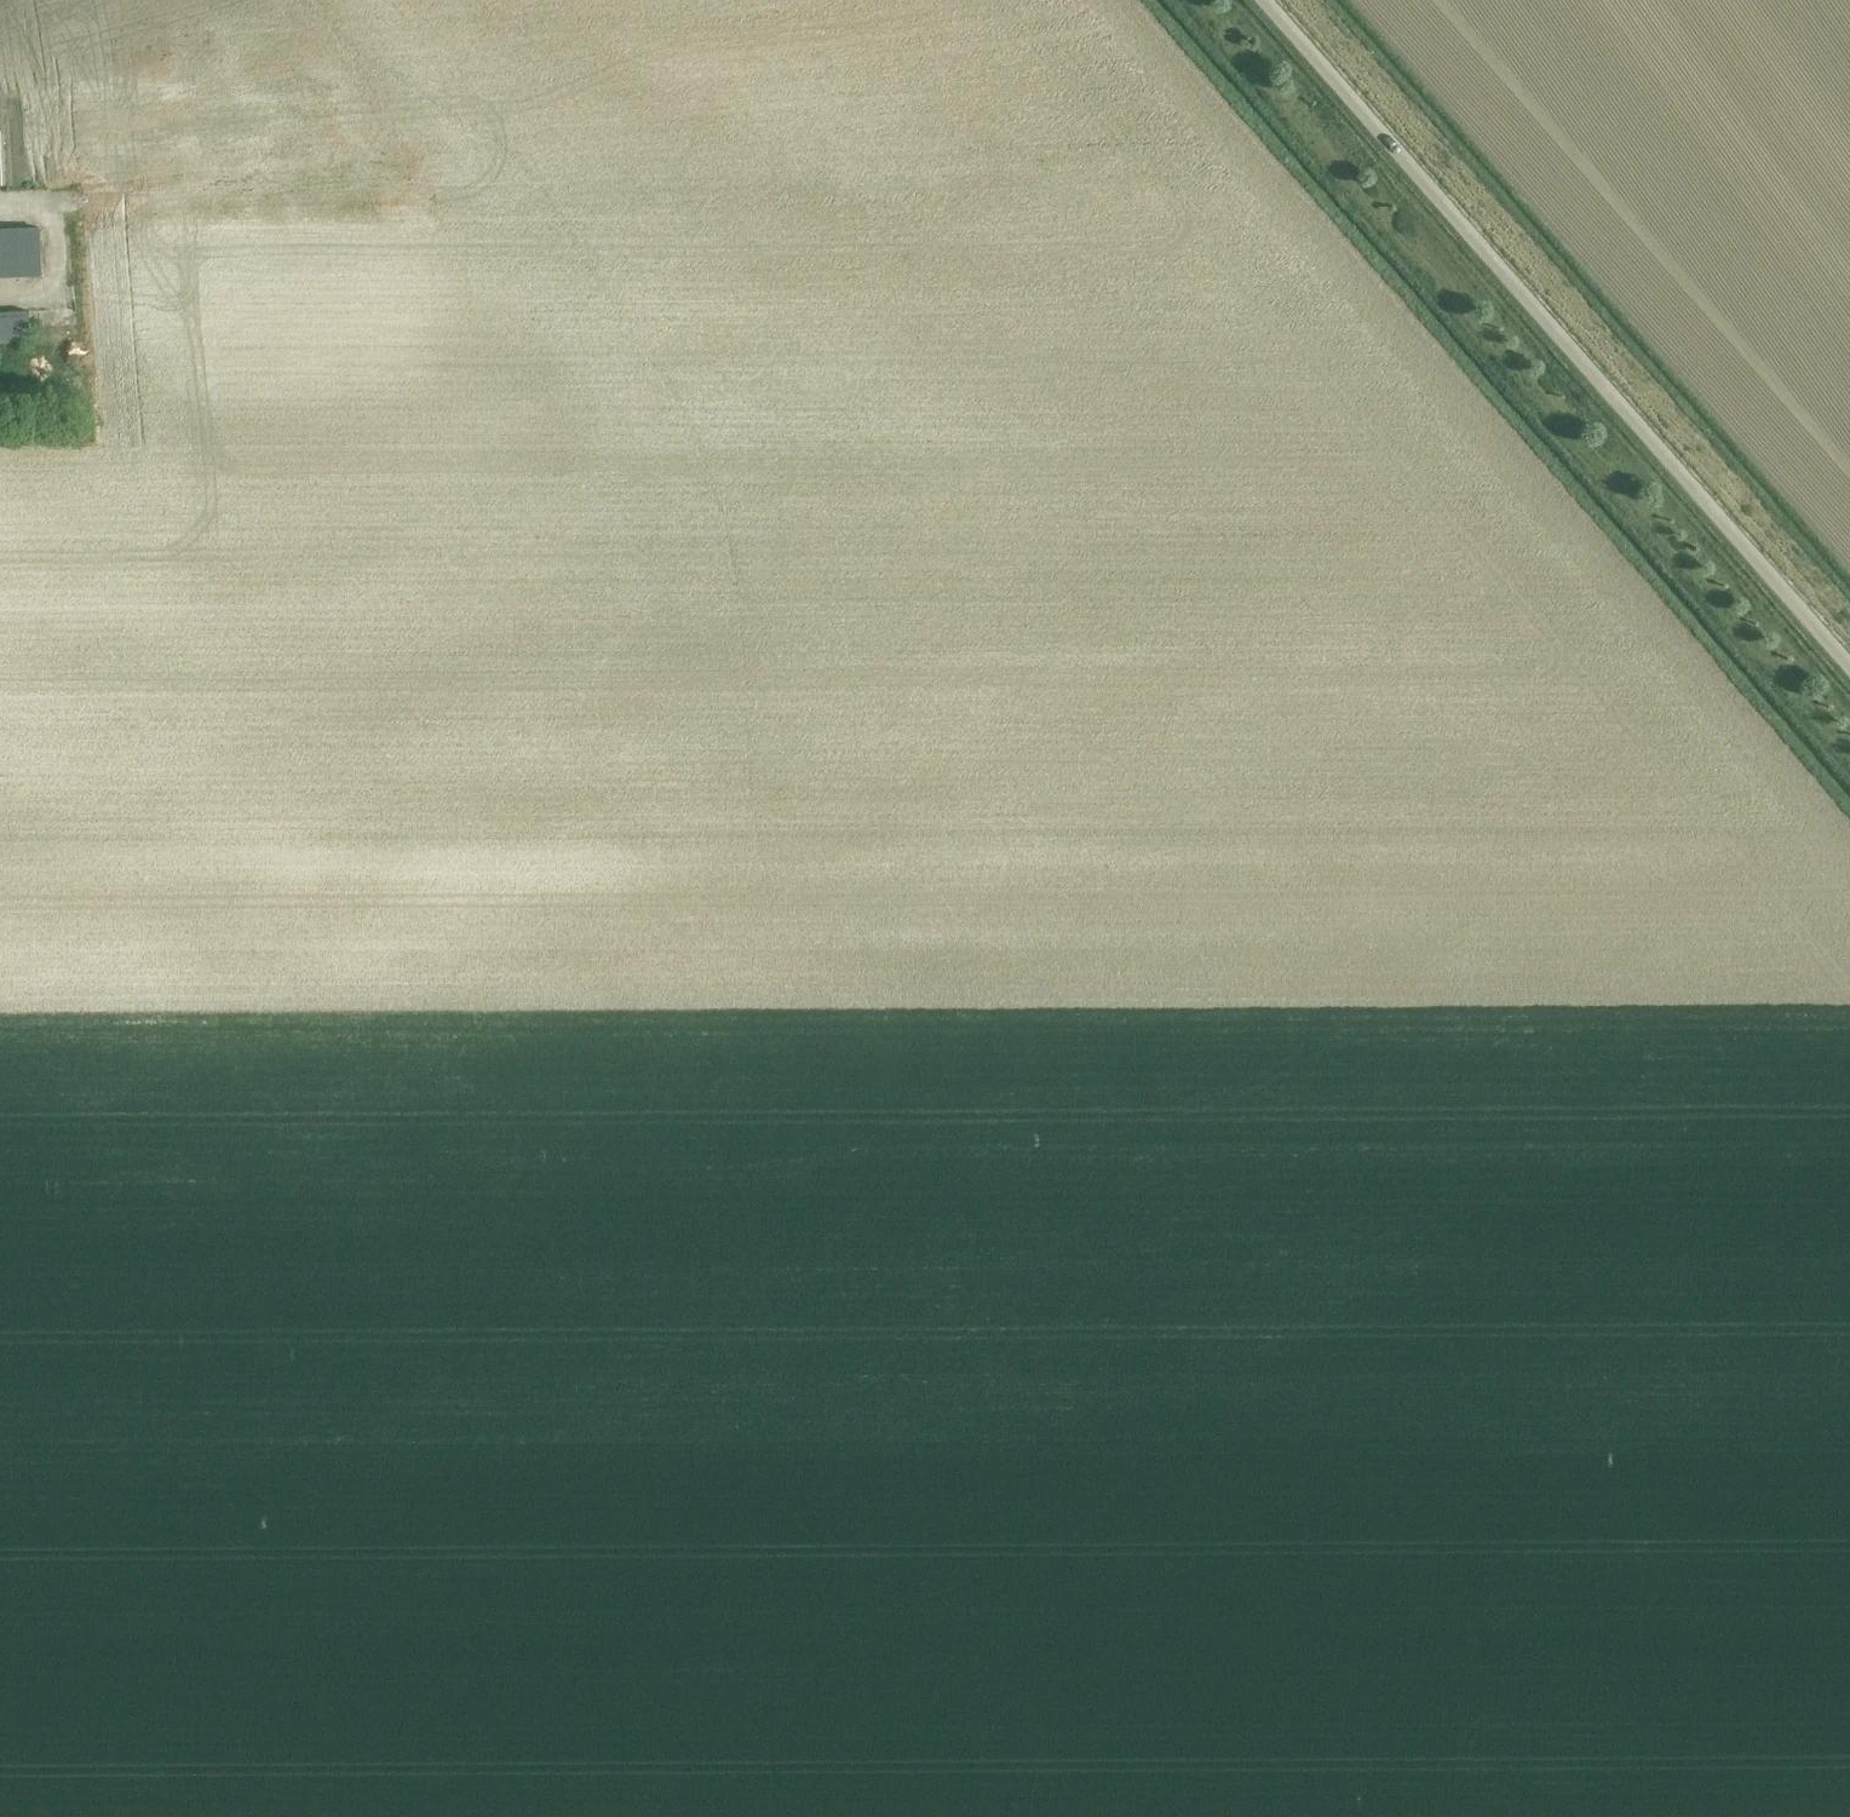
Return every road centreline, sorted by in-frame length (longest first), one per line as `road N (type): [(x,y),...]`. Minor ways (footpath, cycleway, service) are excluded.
road 1 (unclassified): [(1849,654),(1278,0)]

